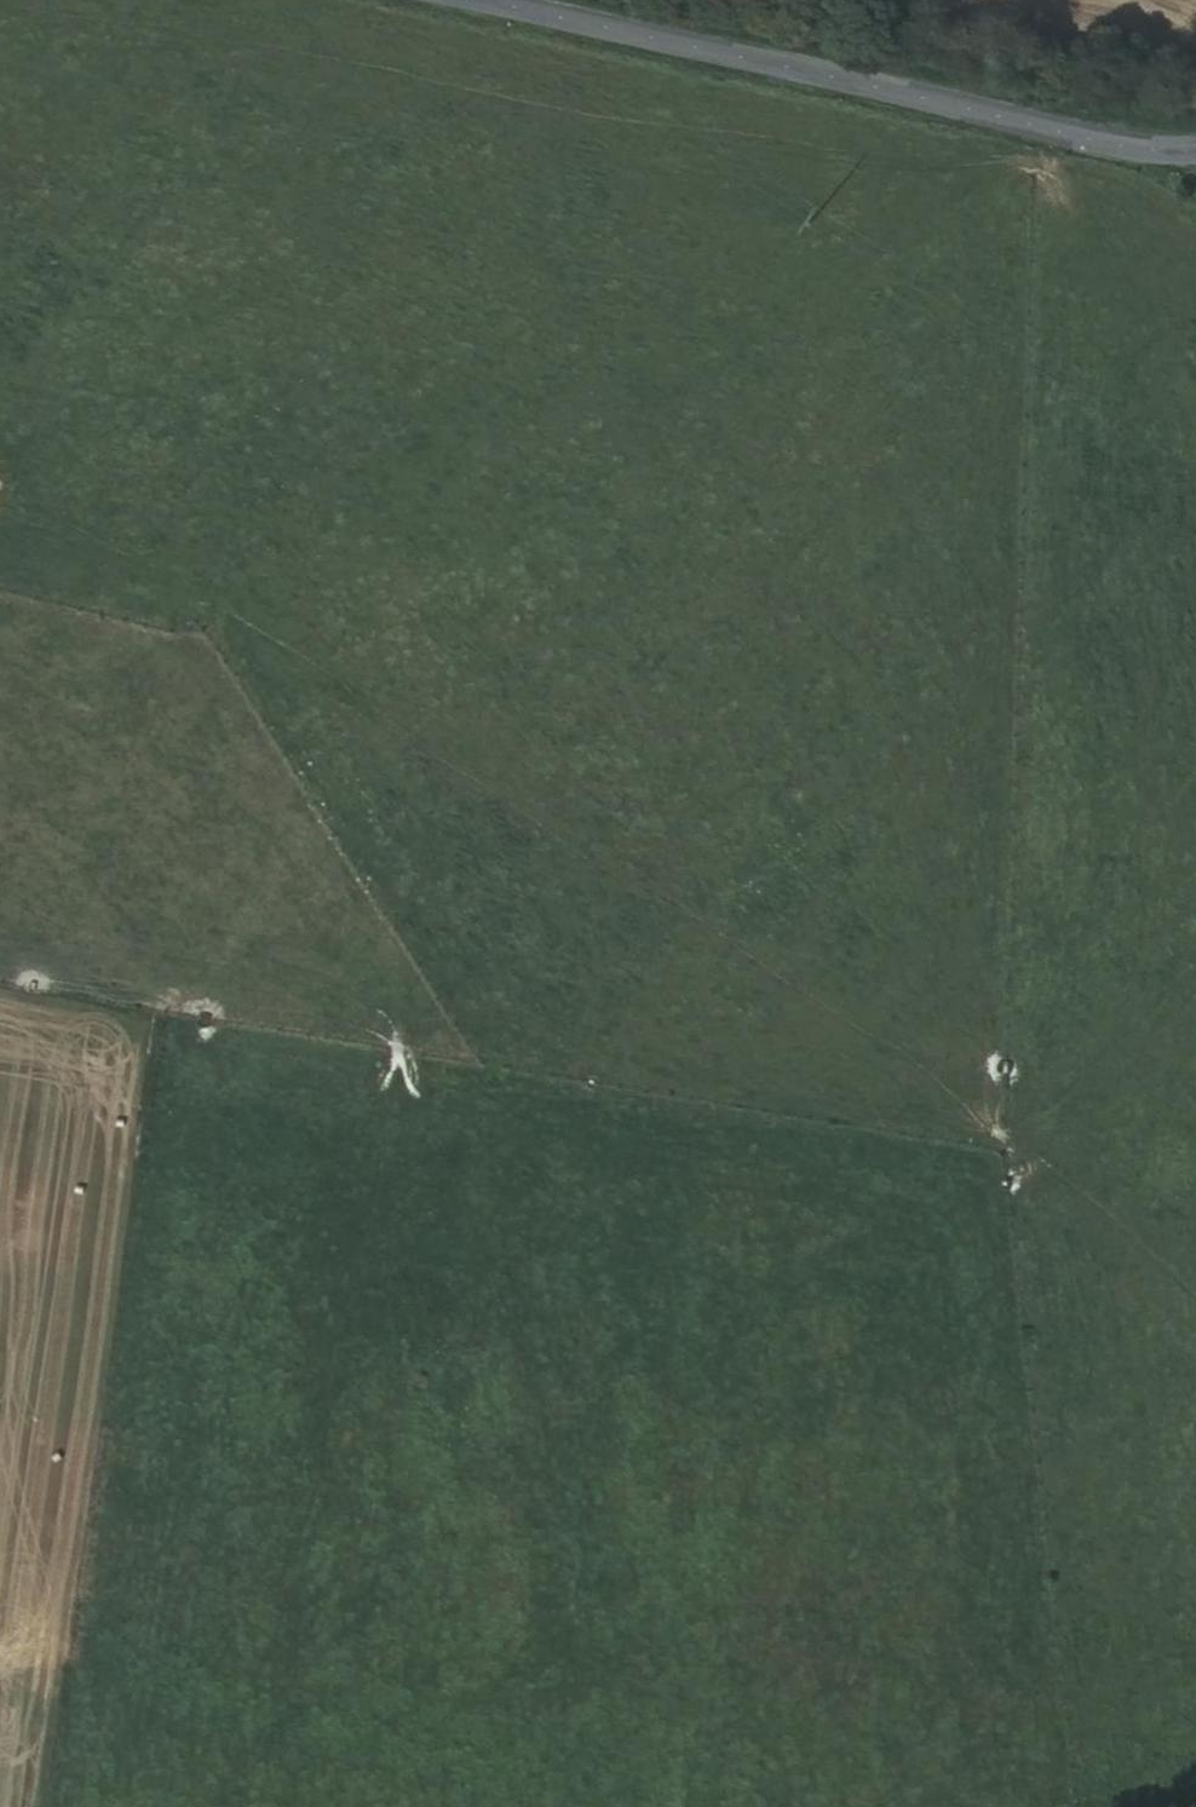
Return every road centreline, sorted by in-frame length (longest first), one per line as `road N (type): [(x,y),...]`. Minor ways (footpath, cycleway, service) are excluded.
road 1 (tertiary): [(1195,145),(494,0)]

